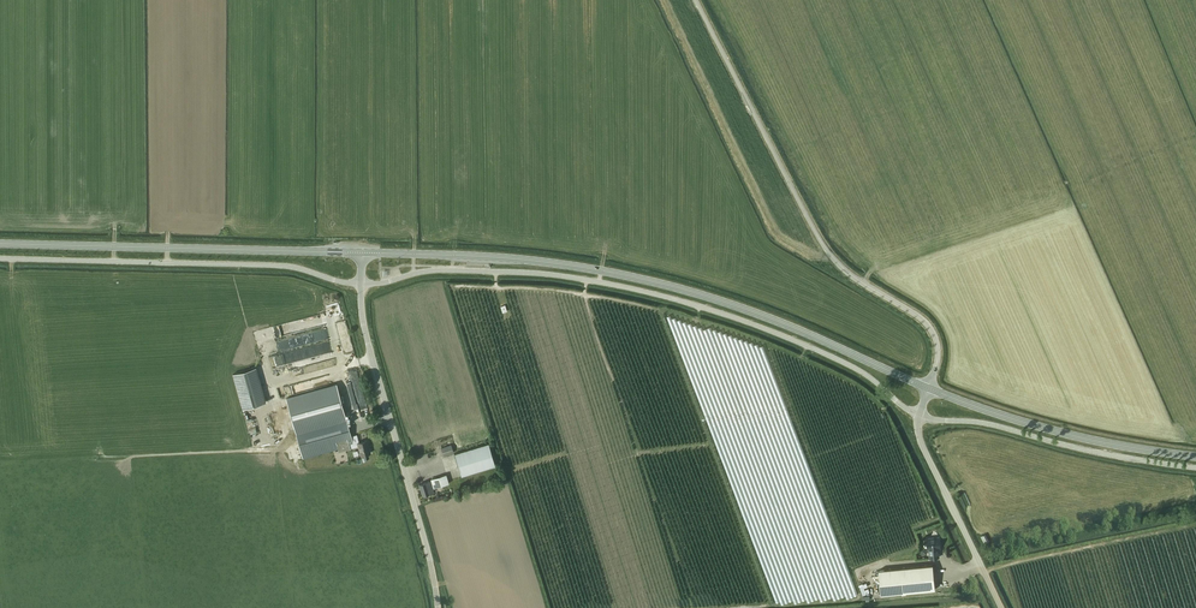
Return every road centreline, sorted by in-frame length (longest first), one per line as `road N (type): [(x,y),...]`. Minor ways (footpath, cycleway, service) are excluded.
road 1 (unclassified): [(361,283),(428,271),(526,273),(643,292),(795,341),(864,375),(919,415)]
road 2 (secondary): [(928,389),(743,309),(618,275),(497,258),(362,253)]
road 3 (unclassified): [(928,389),(938,355),(934,334),(826,250),(696,0)]
road 4 (unclassified): [(0,259),(281,266),(361,283)]
road 5 (secondary): [(362,253),(0,244)]
road 6 (unclassified): [(438,607),(363,322),(361,283)]
road 7 (unclassified): [(919,415),(1195,467)]
road 8 (secondary): [(1195,457),(1082,439),(928,389)]
road 9 (unclassified): [(1001,607),(921,441),(919,415)]

